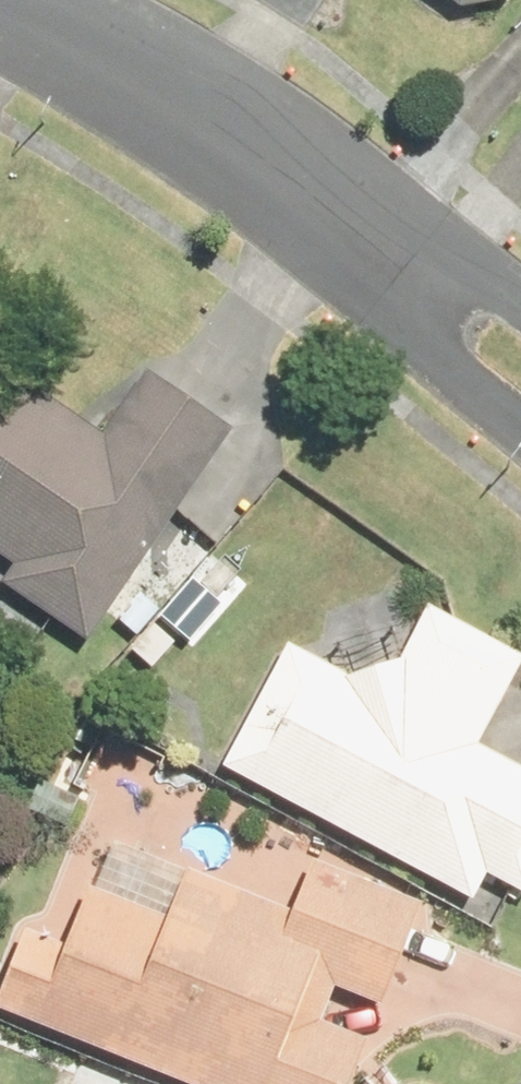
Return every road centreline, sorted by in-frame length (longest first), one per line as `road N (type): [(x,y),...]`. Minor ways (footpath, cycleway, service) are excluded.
road 1 (residential): [(435,288),(31,0)]
road 2 (residential): [(520,420),(432,340),(426,308),(435,288)]

